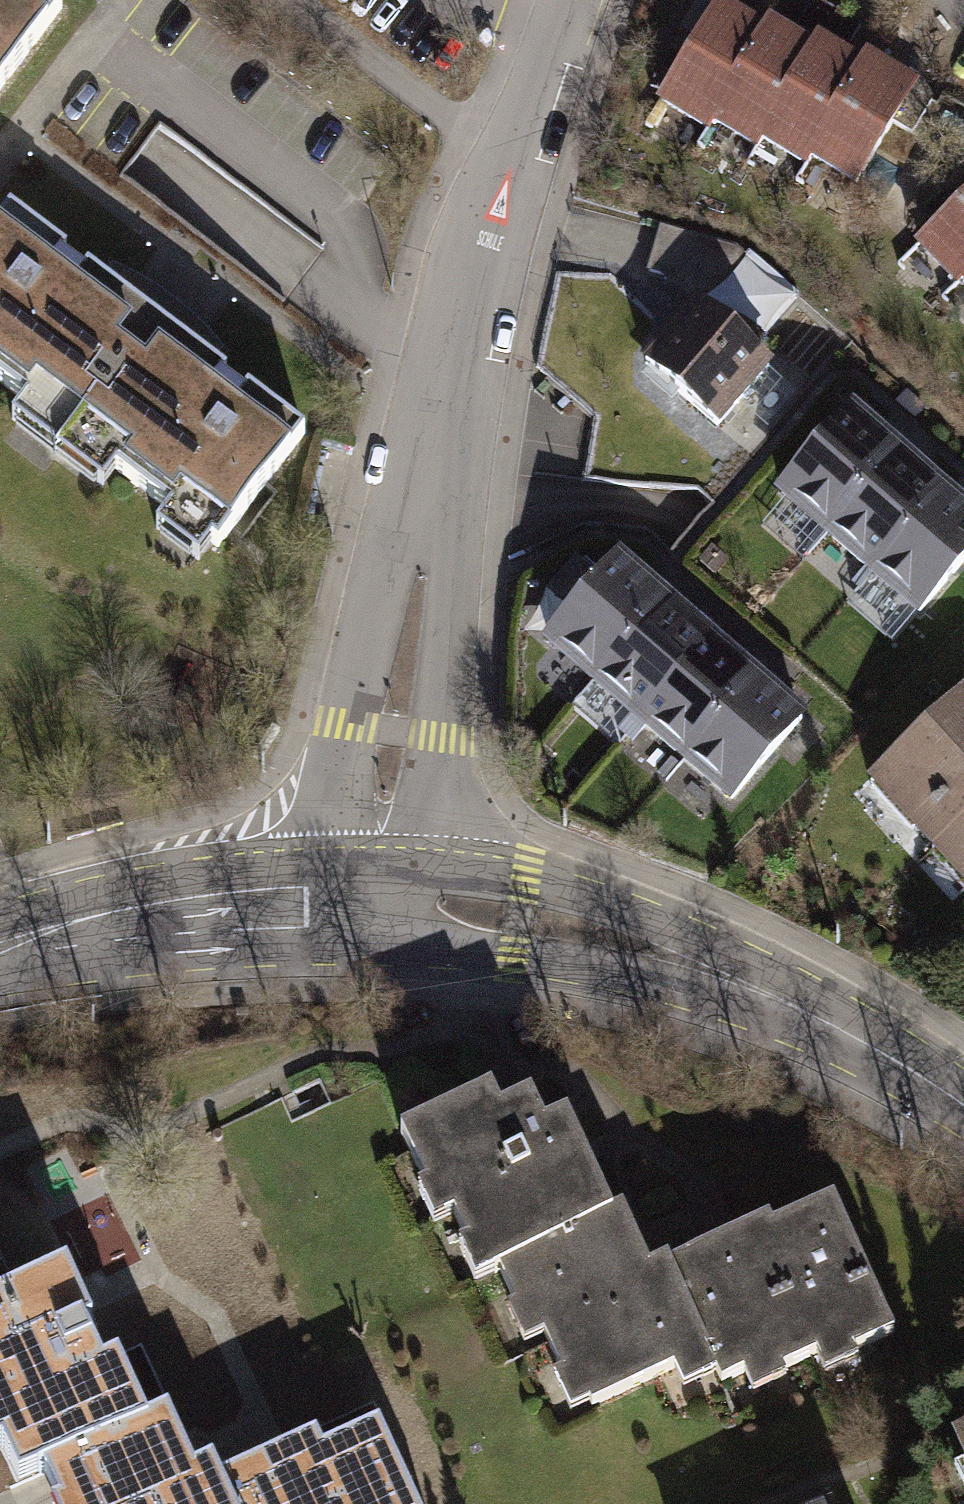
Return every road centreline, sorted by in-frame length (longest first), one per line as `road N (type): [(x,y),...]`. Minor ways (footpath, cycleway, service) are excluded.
road 1 (residential): [(373,896),(459,354),(512,152)]
road 2 (tertiary): [(963,1115),(886,1059),(669,961),(524,921),(373,896)]
road 3 (tertiary): [(373,896),(197,911),(0,956)]
road 4 (residential): [(287,0),(460,134),(512,152)]
road 5 (residential): [(512,152),(570,0)]

